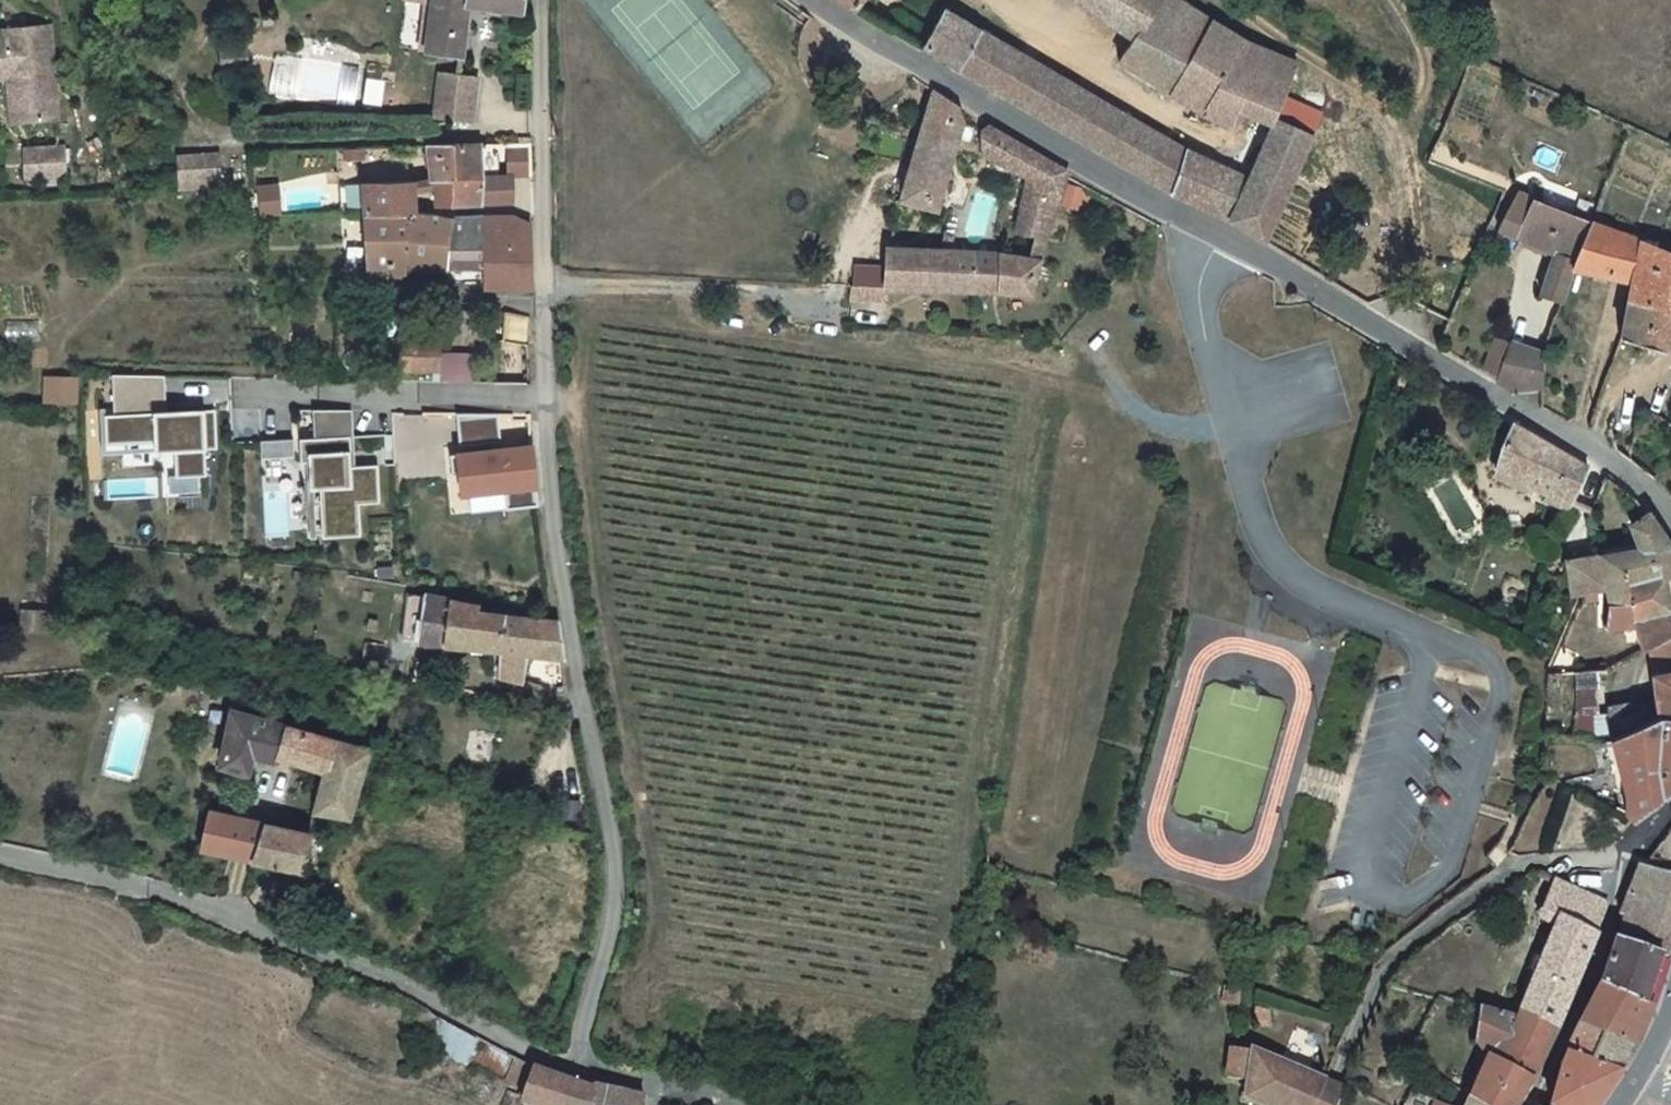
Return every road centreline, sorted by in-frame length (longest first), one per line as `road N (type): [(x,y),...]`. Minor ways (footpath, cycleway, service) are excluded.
road 1 (tertiary): [(1670,528),(1656,503),(885,56),(807,0)]
road 2 (residential): [(554,402),(563,574),(615,892),(575,1069)]
road 3 (residential): [(575,1069),(412,986),(230,914),(0,854)]
road 4 (residential): [(1624,857),(1511,868),(1390,964),(1341,1060)]
road 5 (residential): [(248,397),(554,402)]
road 6 (residential): [(534,0),(548,293)]
road 7 (residential): [(1624,857),(1532,1104)]
road 8 (residential): [(715,1104),(575,1069)]

